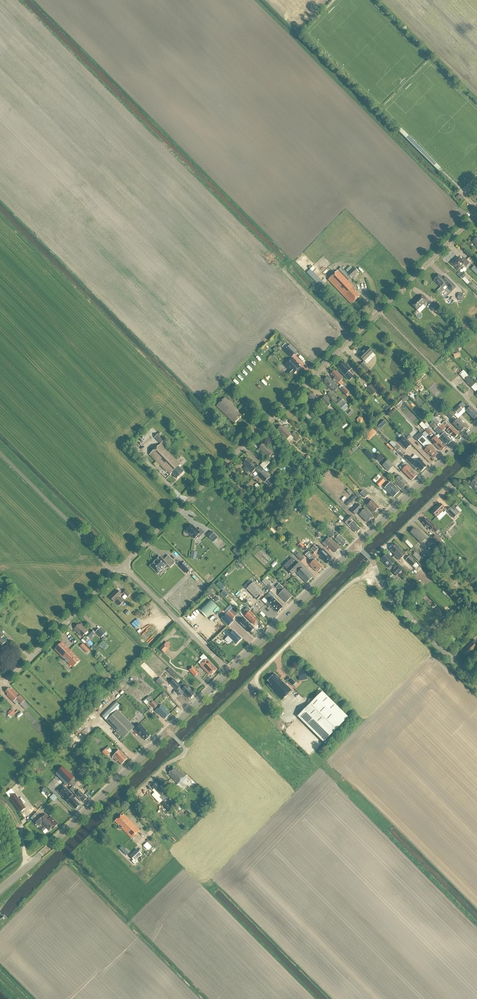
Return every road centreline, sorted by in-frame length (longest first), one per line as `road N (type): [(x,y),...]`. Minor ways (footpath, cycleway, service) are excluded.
road 1 (residential): [(122,566),(476,212)]
road 2 (tertiary): [(0,891),(168,730)]
road 3 (residential): [(276,707),(256,676),(350,583),(377,574)]
road 4 (tertiary): [(226,670),(355,545)]
road 5 (tertiary): [(355,545),(476,427)]
road 6 (unclassified): [(116,571),(0,454)]
road 7 (residential): [(0,682),(116,571)]
road 8 (residential): [(476,686),(389,598),(377,574)]
road 9 (unclassified): [(226,670),(122,566)]
road 10 (track): [(476,96),(379,0)]

